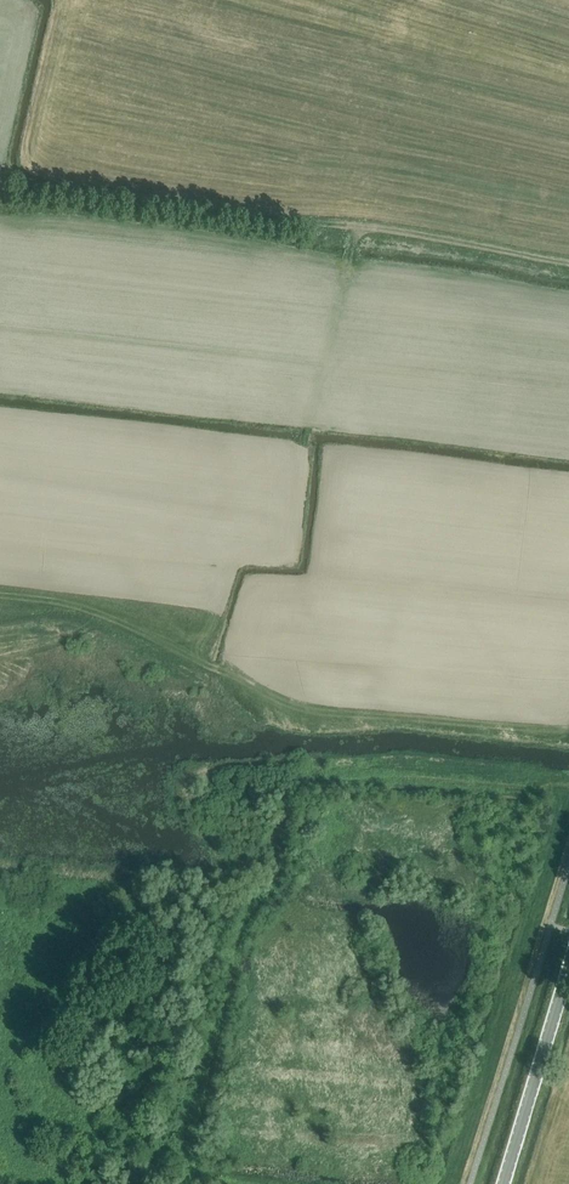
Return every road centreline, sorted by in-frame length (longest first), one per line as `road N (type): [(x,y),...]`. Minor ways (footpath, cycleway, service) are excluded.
road 1 (secondary): [(504,1183),(568,969)]

